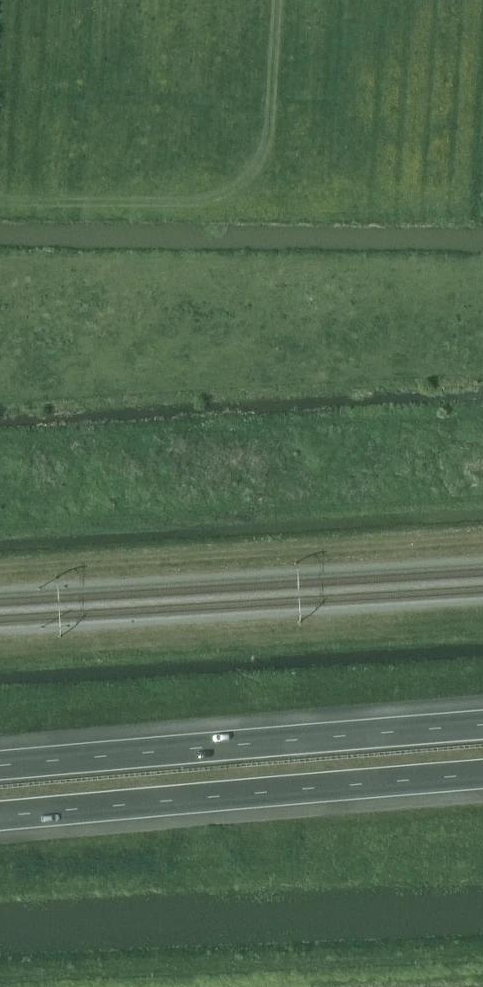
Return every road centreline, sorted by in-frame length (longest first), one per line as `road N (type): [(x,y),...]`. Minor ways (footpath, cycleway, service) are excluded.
road 1 (motorway): [(482,731),(0,770)]
road 2 (motorway): [(0,819),(482,781)]

